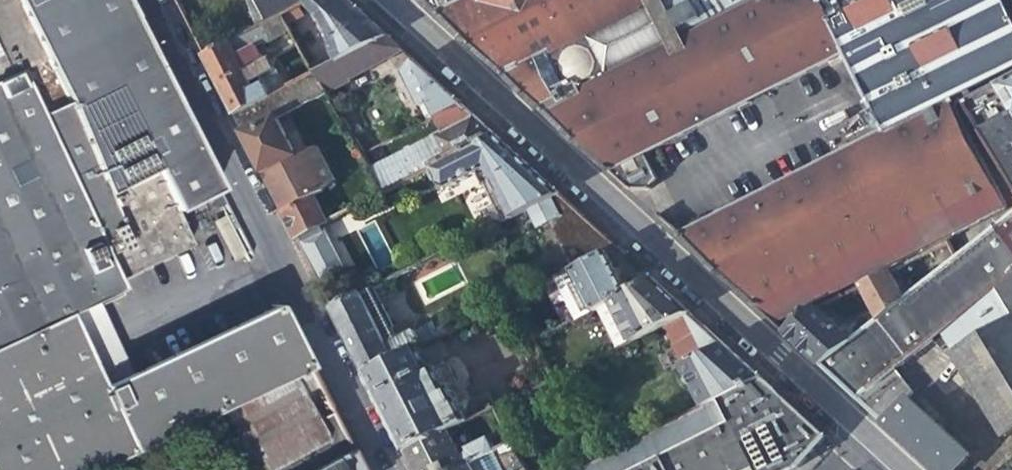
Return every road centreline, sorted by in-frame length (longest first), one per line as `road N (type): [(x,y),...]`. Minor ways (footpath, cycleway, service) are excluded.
road 1 (residential): [(384,0),(893,469)]
road 2 (residential): [(382,469),(143,0)]

